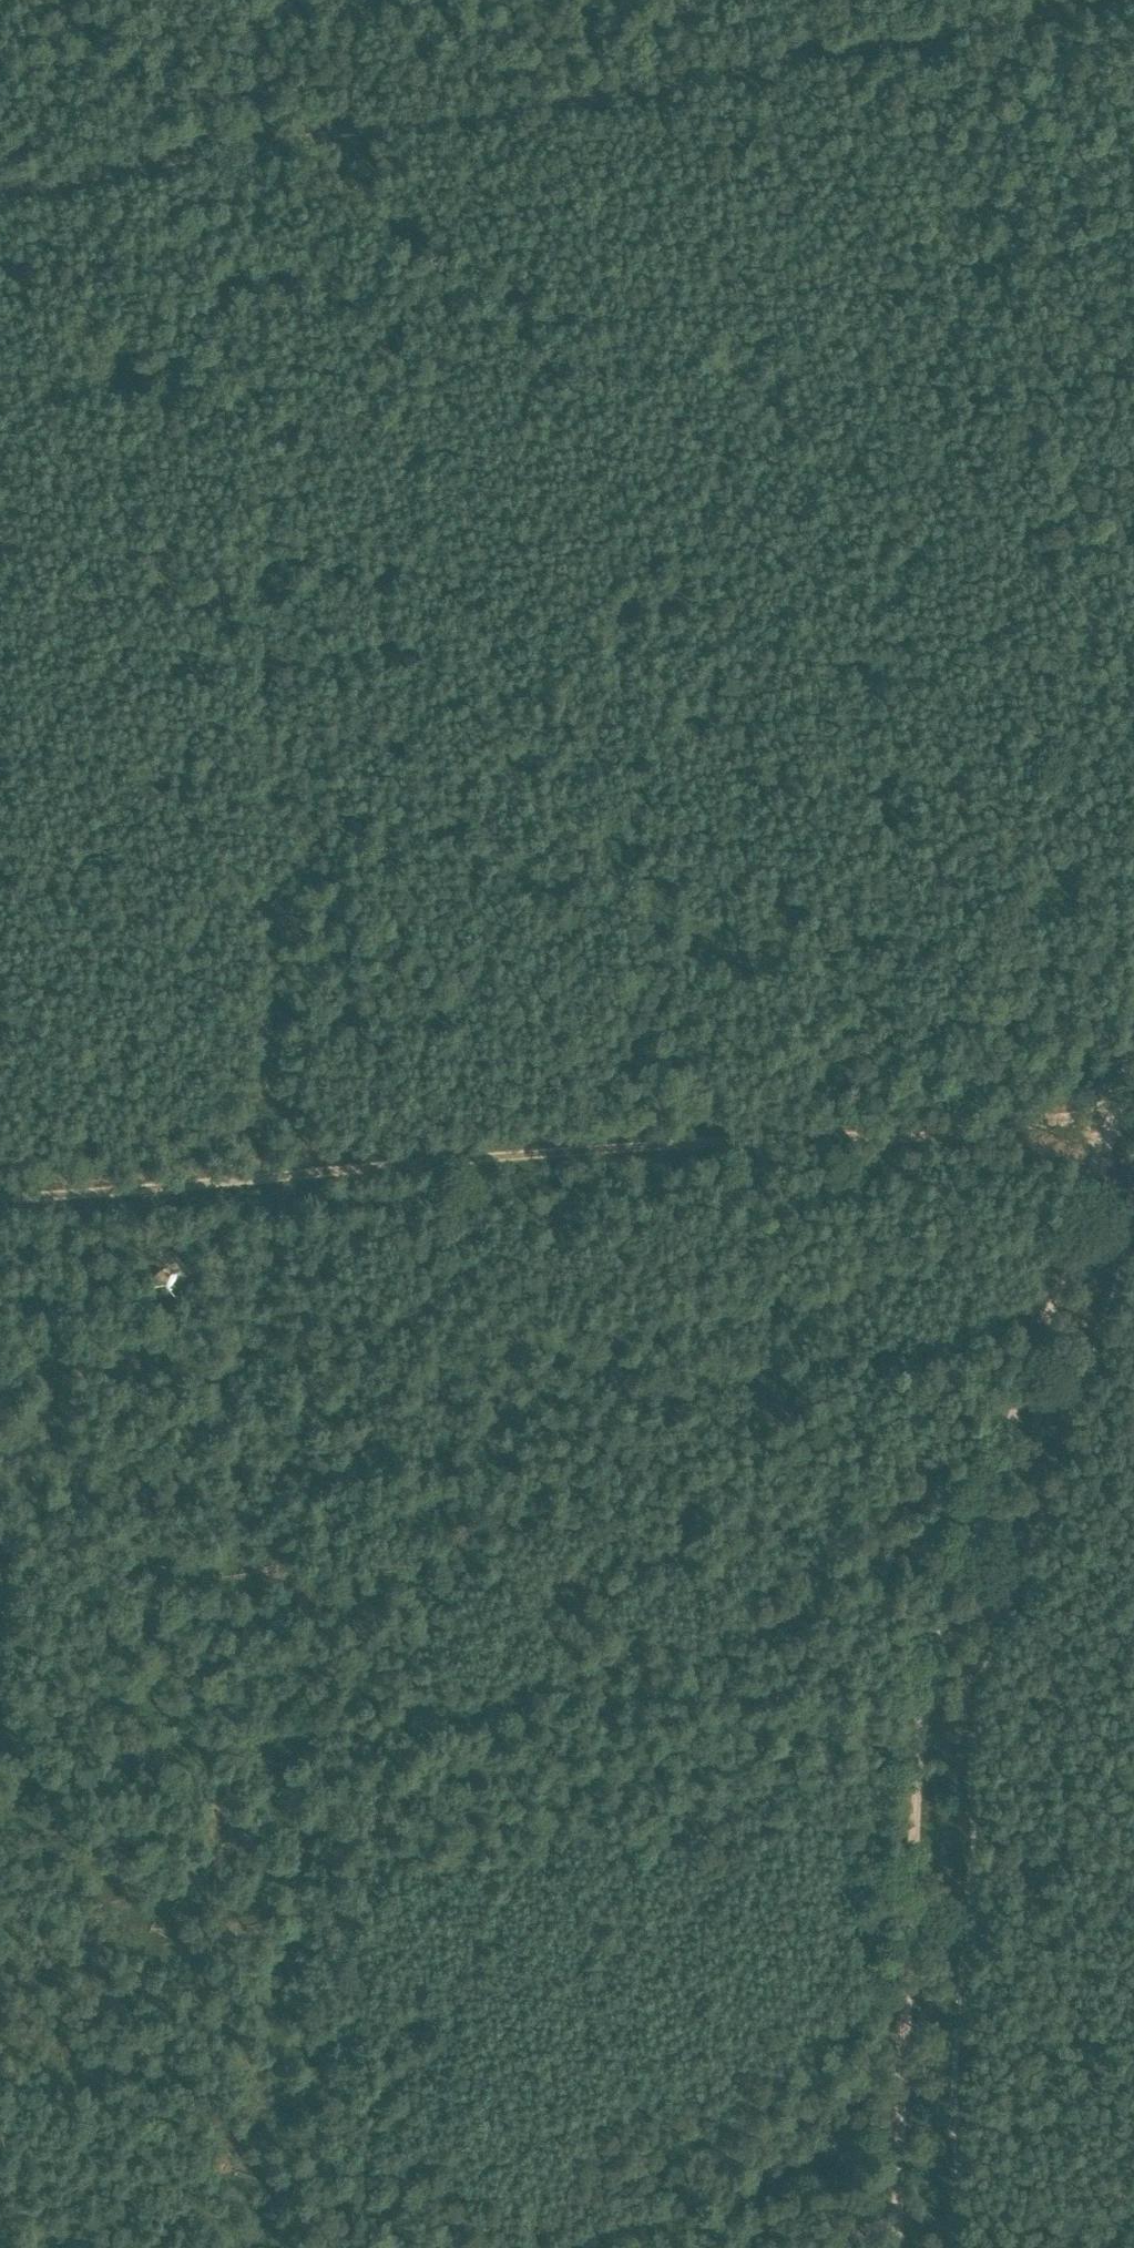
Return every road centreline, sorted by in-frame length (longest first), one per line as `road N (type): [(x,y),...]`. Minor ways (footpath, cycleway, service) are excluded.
road 1 (track): [(893,2247),(917,1782),(978,1504),(1133,1053)]
road 2 (track): [(1133,1149),(1103,1143),(0,1197)]
road 3 (track): [(0,183),(1079,0)]

